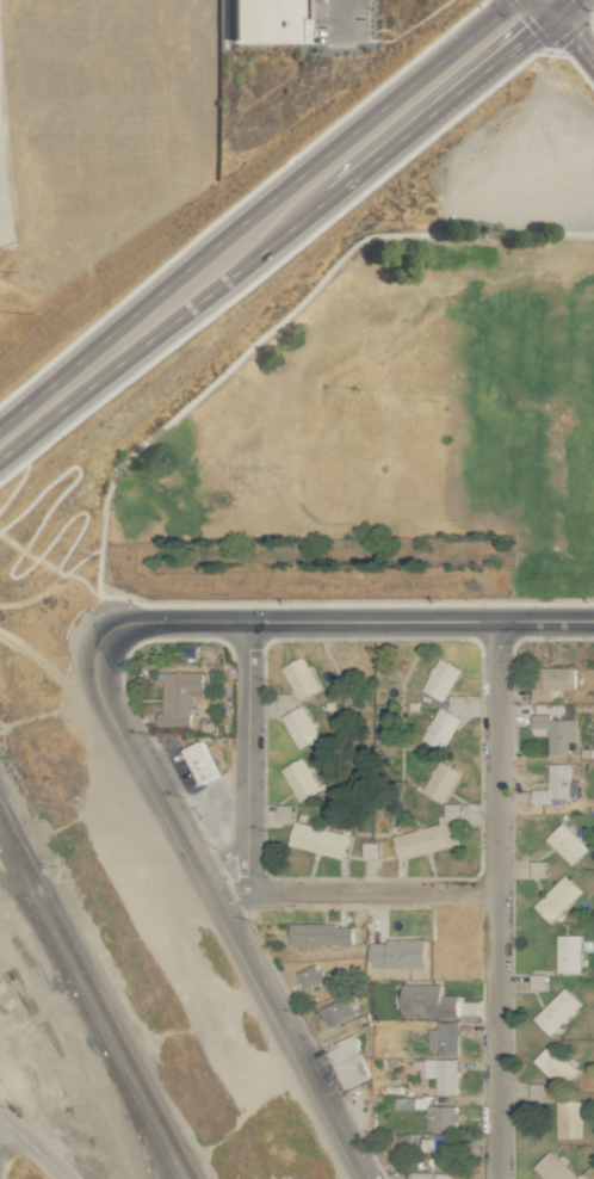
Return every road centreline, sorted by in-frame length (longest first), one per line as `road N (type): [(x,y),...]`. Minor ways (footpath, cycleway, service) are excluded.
road 1 (primary): [(508,0),(0,425)]
road 2 (residential): [(494,1178),(496,622)]
road 3 (tertiary): [(593,620),(136,622),(105,644)]
road 4 (tertiary): [(140,772),(359,1178)]
road 5 (primary): [(0,455),(324,195)]
road 6 (primary): [(324,195),(551,8)]
road 7 (residential): [(217,912),(246,893),(495,893)]
road 8 (residential): [(246,893),(247,621)]
road 9 (tertiary): [(105,644),(98,684),(104,706),(140,772)]

